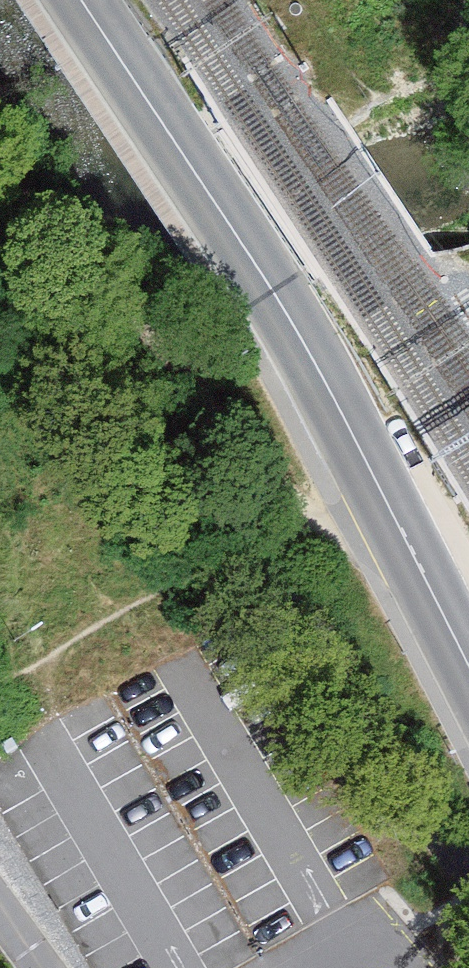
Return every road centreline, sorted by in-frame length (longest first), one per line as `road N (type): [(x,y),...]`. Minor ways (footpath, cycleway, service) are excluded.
road 1 (residential): [(80,0),(313,354),(468,663)]
road 2 (track): [(414,551),(283,515),(210,381),(0,172)]

